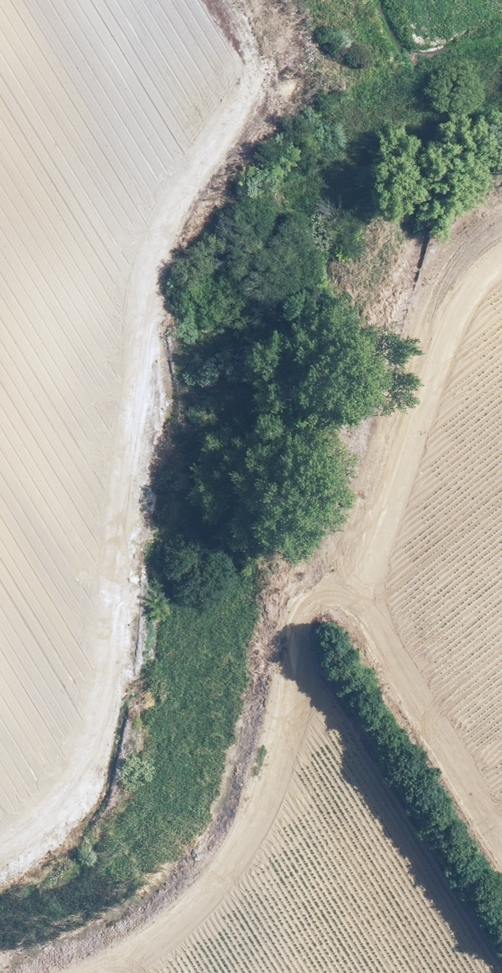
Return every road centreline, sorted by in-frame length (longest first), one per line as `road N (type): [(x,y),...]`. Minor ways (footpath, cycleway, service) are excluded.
road 1 (track): [(247,72),(226,139),(147,282),(55,779),(0,834)]
road 2 (track): [(501,294),(475,327),(401,584),(395,645),(414,715)]
road 3 (track): [(414,715),(501,856)]

